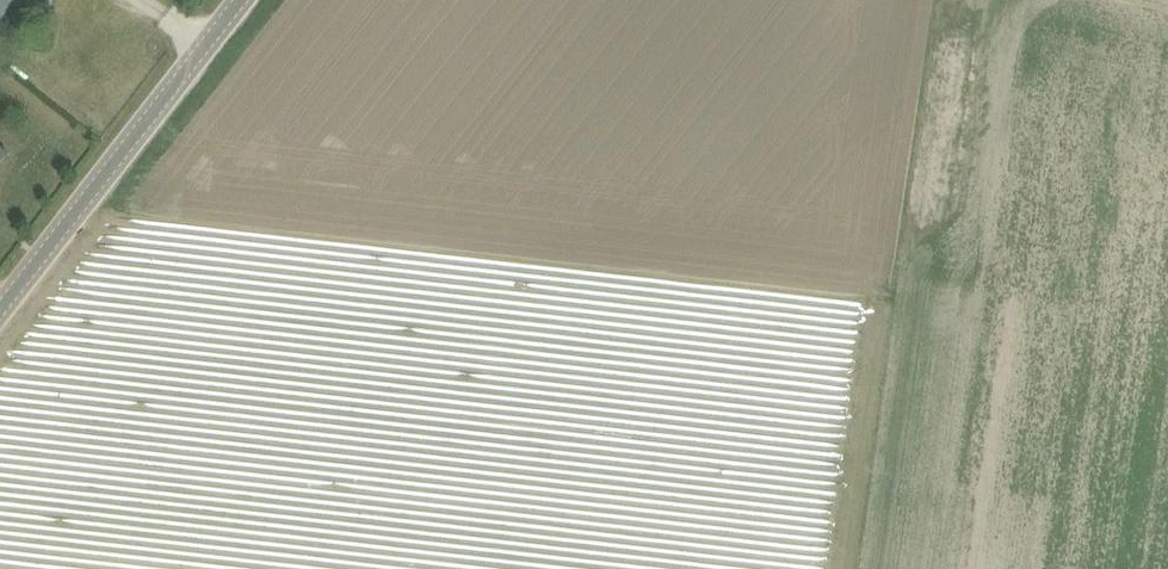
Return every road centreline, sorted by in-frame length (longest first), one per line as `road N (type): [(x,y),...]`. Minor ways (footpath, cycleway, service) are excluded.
road 1 (tertiary): [(0,313),(244,0)]

